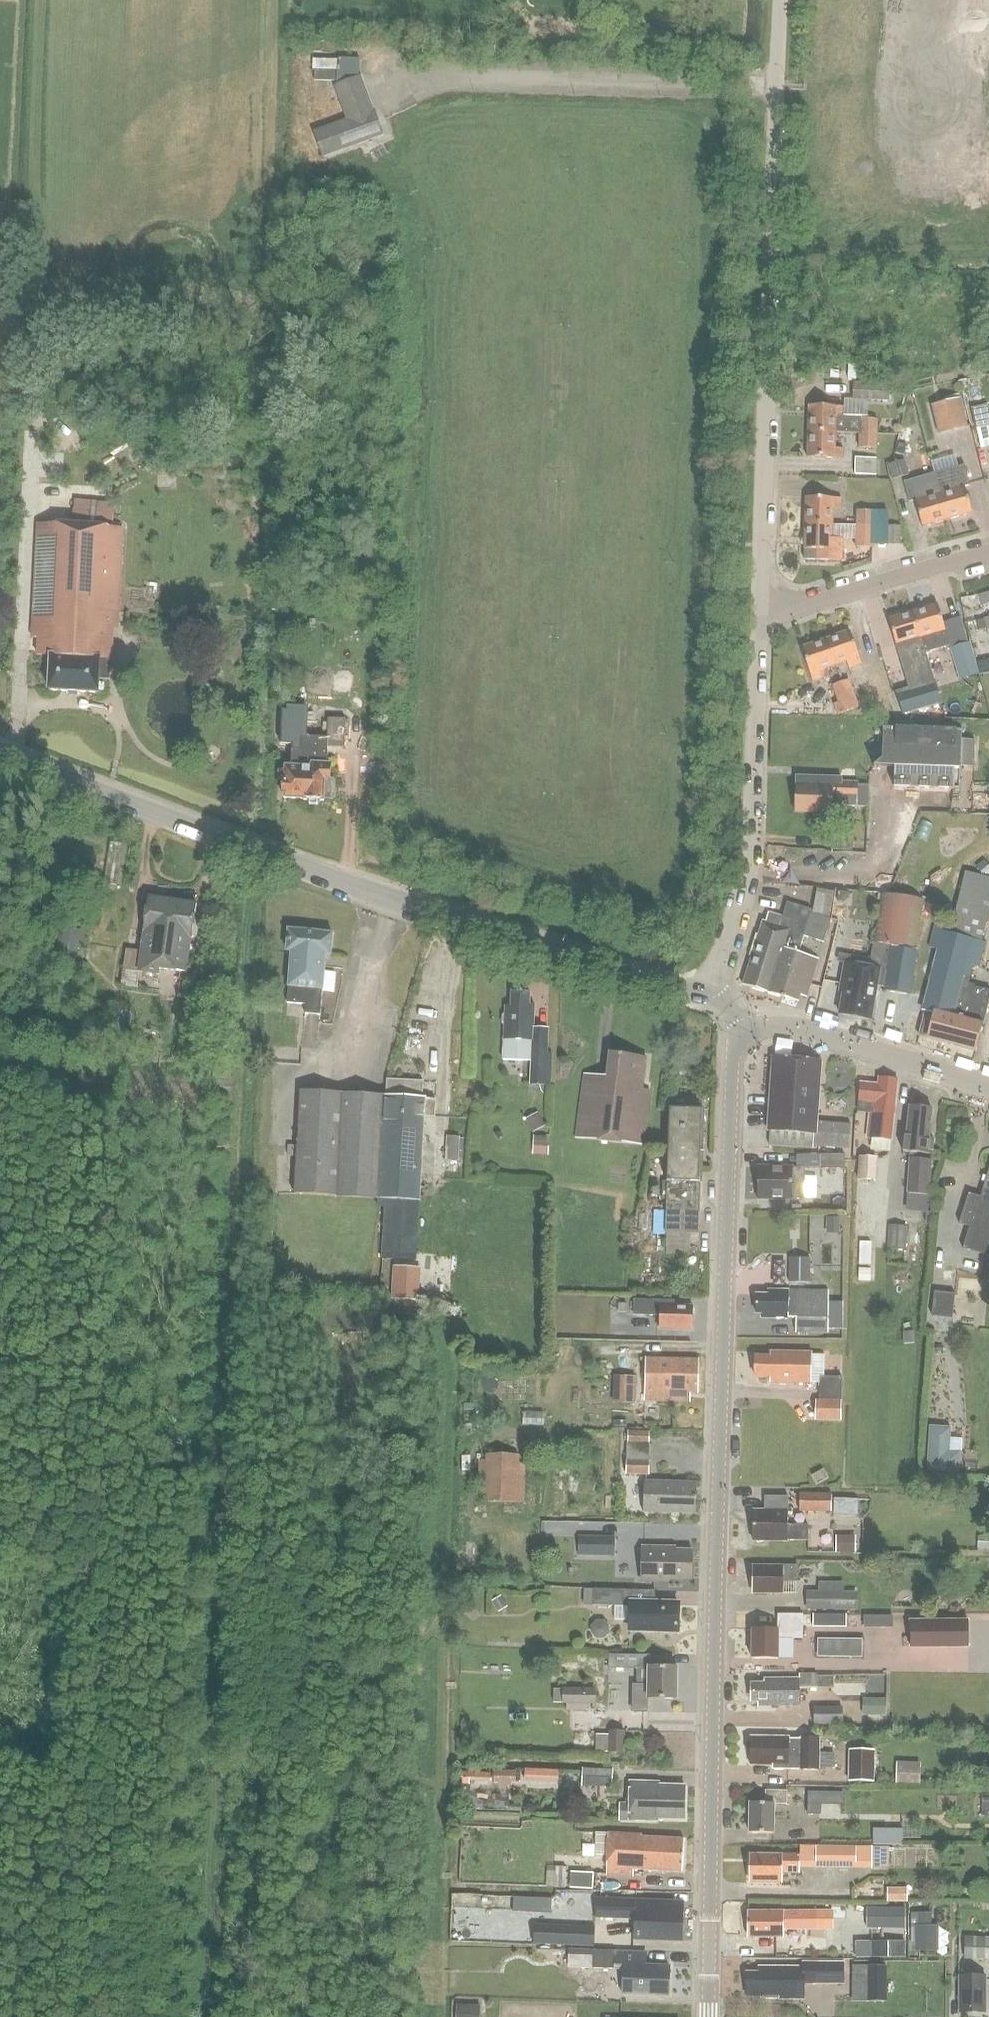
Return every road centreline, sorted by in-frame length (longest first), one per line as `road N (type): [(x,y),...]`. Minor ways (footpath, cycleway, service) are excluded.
road 1 (secondary): [(711,2016),(731,1056),(751,1029)]
road 2 (secondary): [(713,999),(350,885),(0,753)]
road 3 (unclassified): [(762,622),(780,0)]
road 4 (unclassified): [(713,999),(751,872),(762,622)]
road 5 (secondary): [(988,1088),(789,1026),(751,1029)]
road 6 (residential): [(988,554),(762,622)]

